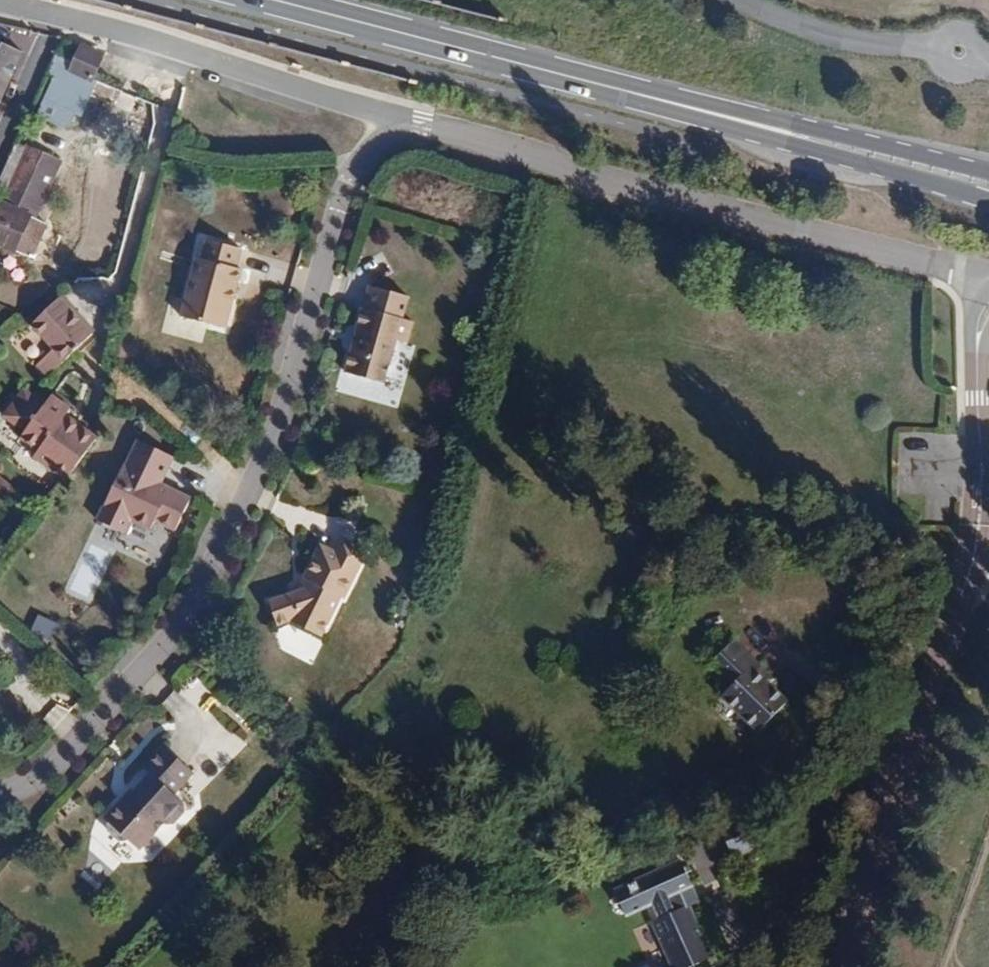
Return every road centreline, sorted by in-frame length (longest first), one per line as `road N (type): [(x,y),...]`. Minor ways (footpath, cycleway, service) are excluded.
road 1 (residential): [(355,190),(284,411),(210,594),(84,734),(37,776),(0,792)]
road 2 (unclassified): [(841,966),(977,578),(983,274)]
road 3 (residential): [(983,274),(378,116)]
road 4 (residential): [(378,116),(0,3)]
road 5 (primary): [(621,90),(988,205)]
road 6 (primary): [(988,174),(621,90)]
road 7 (primary): [(272,0),(621,90)]
road 8 (unclassified): [(988,64),(851,39),(741,0)]

